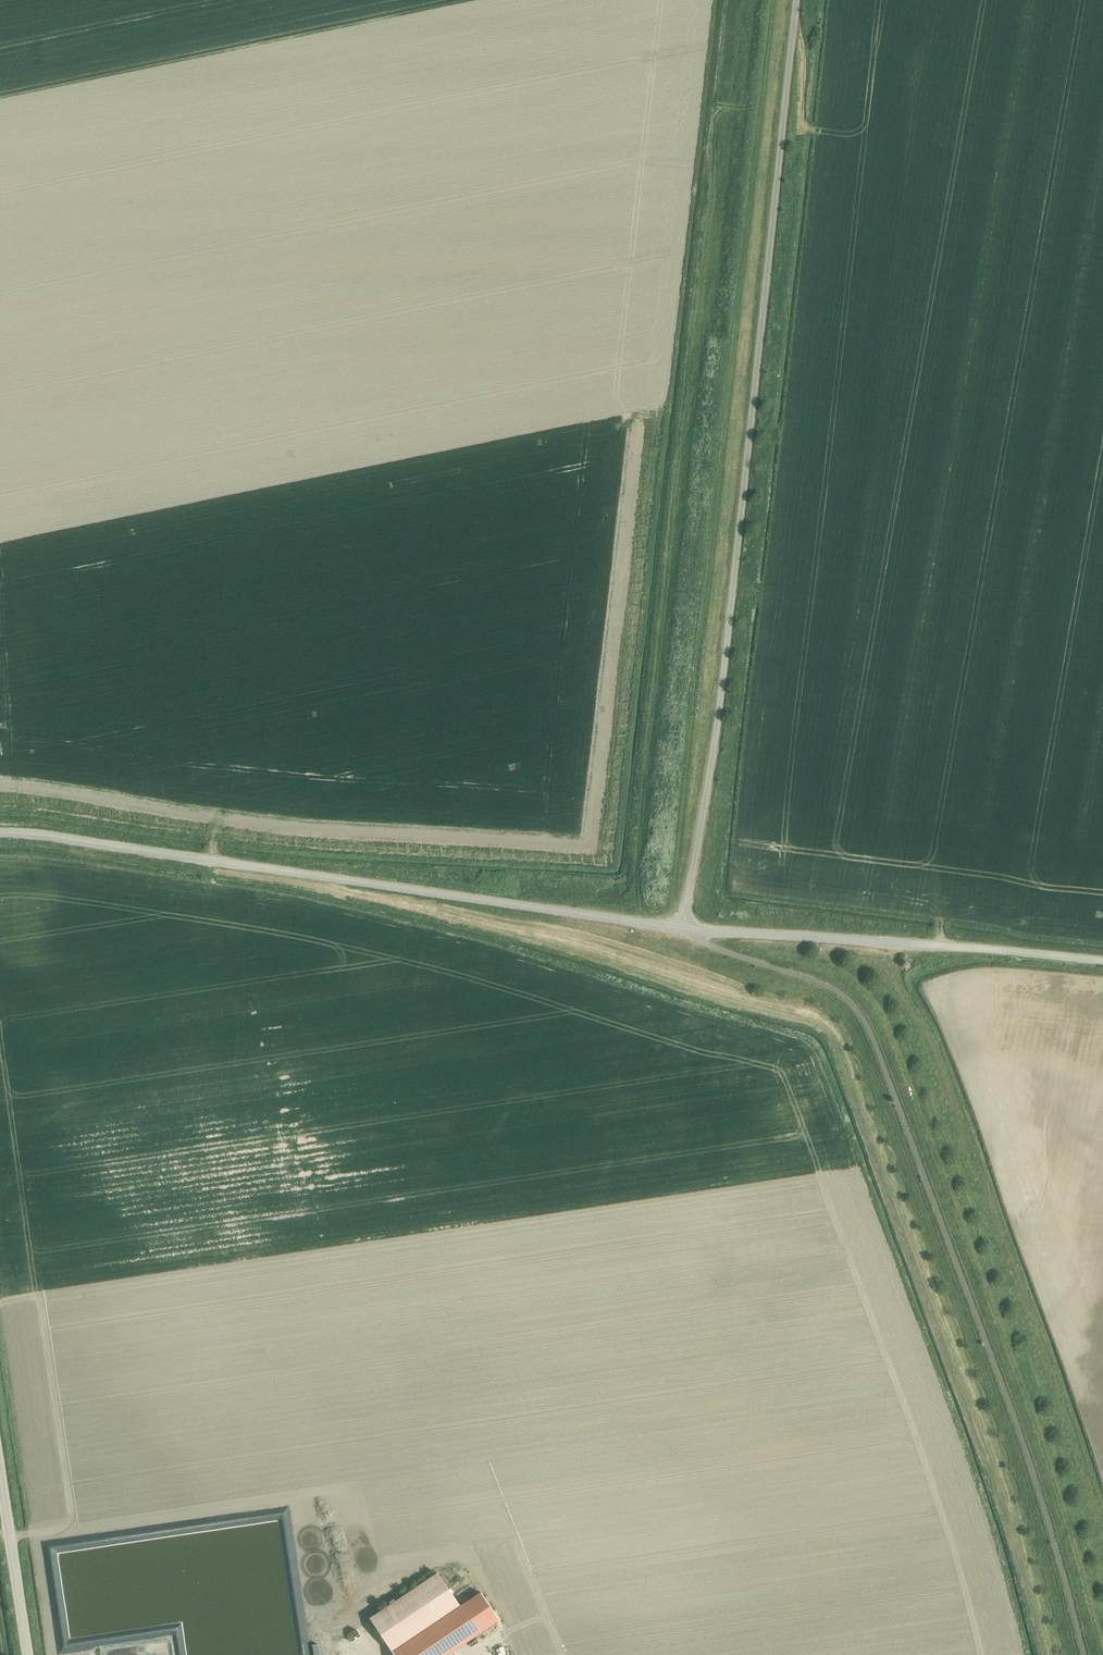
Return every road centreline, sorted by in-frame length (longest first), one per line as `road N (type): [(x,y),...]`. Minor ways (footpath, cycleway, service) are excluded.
road 1 (unclassified): [(682,928),(708,784),(797,0)]
road 2 (unclassified): [(1084,1654),(1026,1450),(860,1013),(835,989),(708,946),(682,928)]
road 3 (unclassified): [(0,831),(682,928)]
road 4 (unclassified): [(1102,960),(682,928)]
road 5 (unclassified): [(29,1654),(0,1467)]

